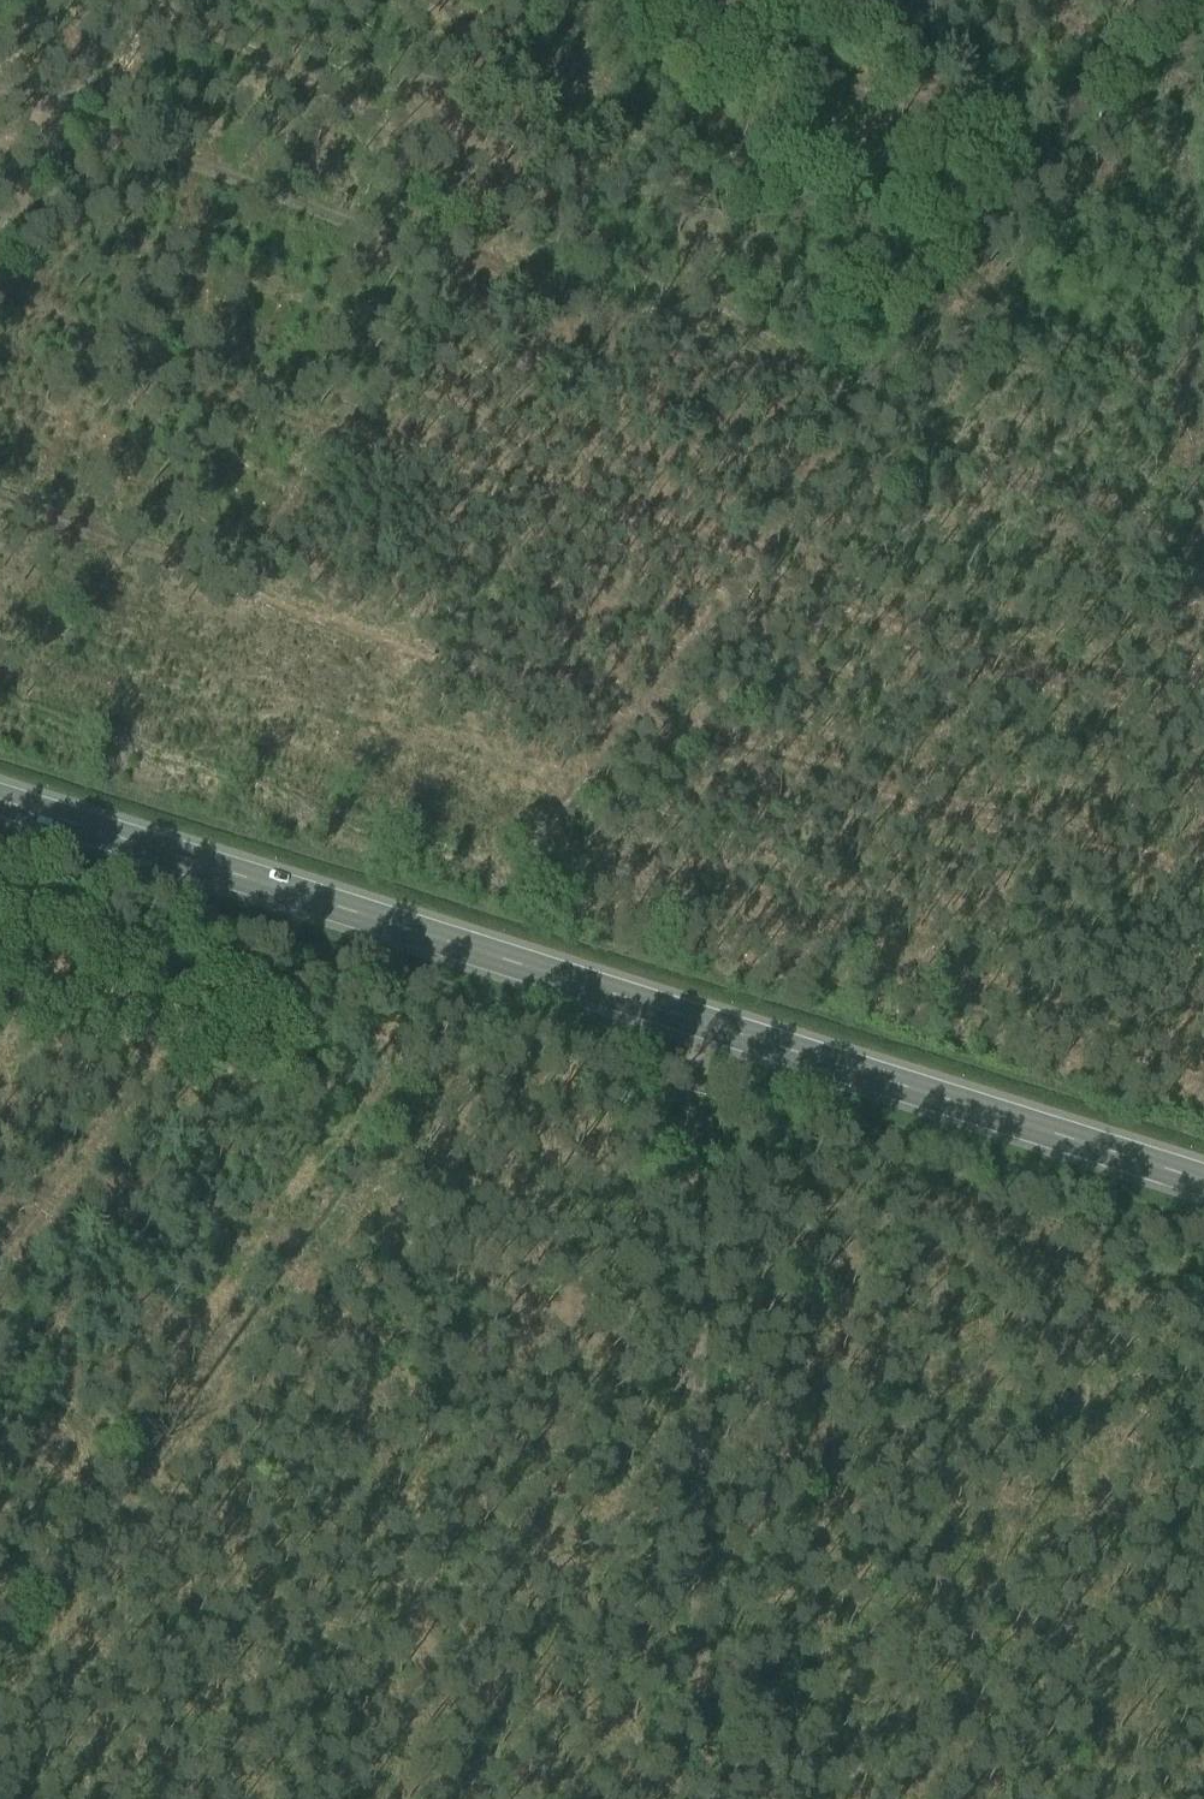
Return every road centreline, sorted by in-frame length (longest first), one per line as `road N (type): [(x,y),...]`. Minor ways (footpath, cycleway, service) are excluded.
road 1 (unclassified): [(682,1016),(701,1798)]
road 2 (secondary): [(0,802),(682,1016)]
road 3 (secondary): [(682,1016),(1203,1181)]
road 4 (track): [(0,234),(113,0)]

